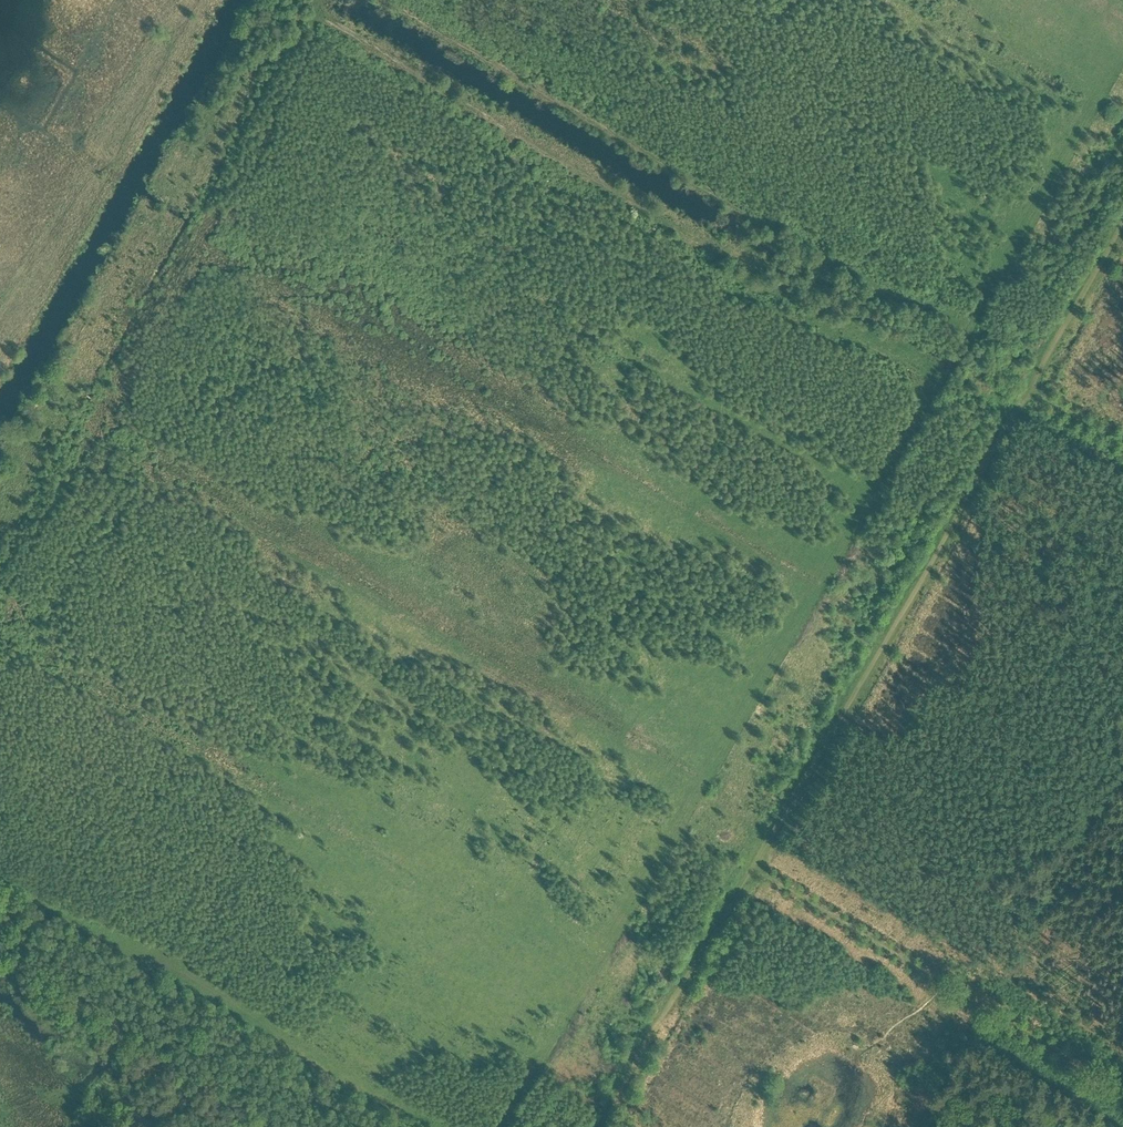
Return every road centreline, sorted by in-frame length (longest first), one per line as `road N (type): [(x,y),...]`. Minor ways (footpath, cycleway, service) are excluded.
road 1 (track): [(605,1126),(1030,389)]
road 2 (track): [(1030,389),(1122,227)]

